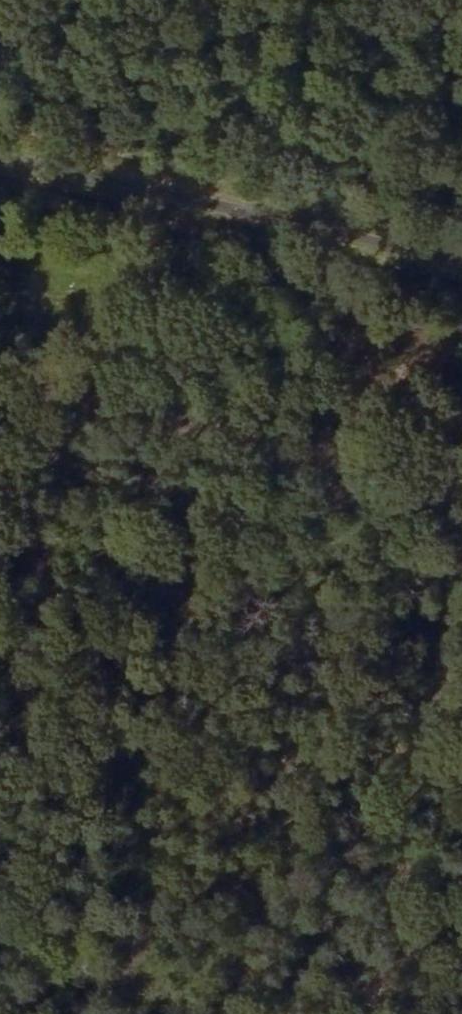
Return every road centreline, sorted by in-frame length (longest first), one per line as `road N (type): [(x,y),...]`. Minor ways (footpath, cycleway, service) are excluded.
road 1 (track): [(0,143),(461,252)]

